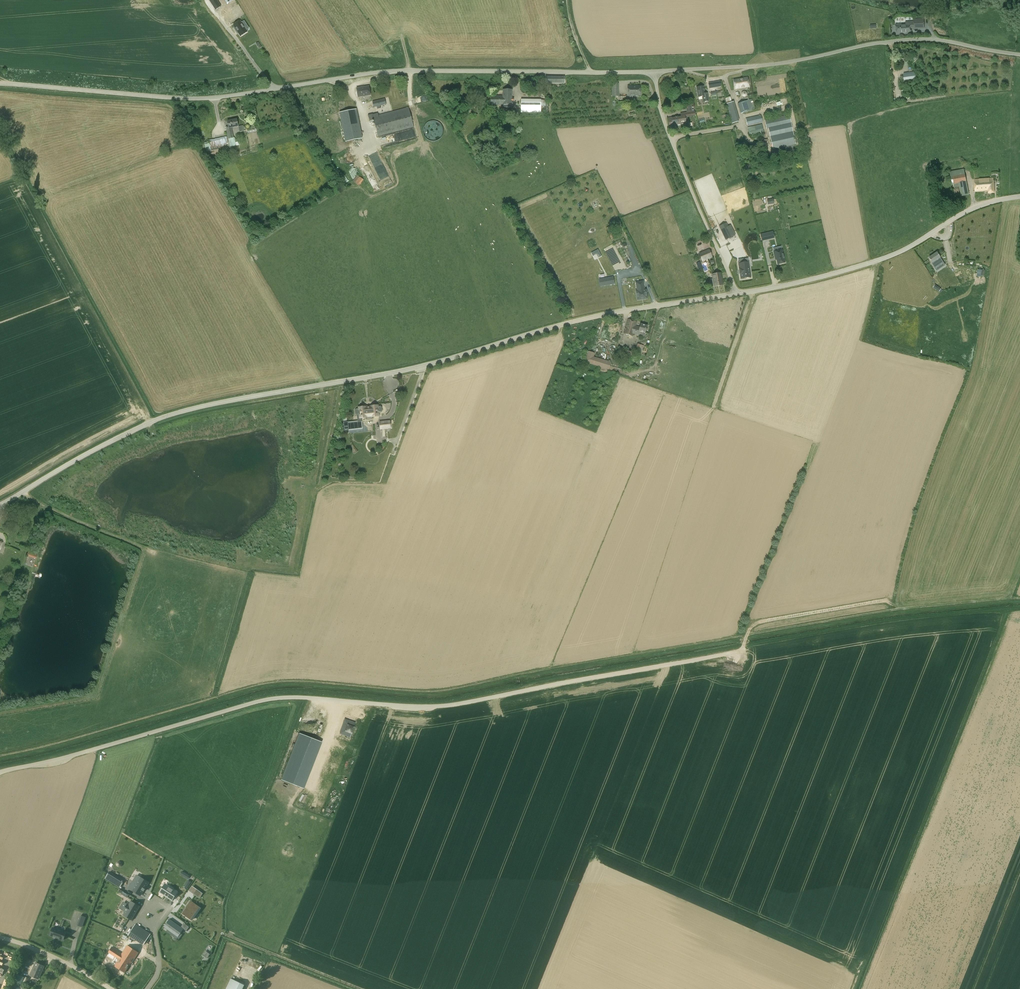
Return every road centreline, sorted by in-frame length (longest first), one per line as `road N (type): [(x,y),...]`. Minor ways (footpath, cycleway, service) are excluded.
road 1 (tertiary): [(0,504),(176,413),(426,366),(573,321),(737,293)]
road 2 (track): [(0,773),(279,697),(417,707),(742,648)]
road 3 (unclassified): [(654,72),(417,70),(193,99),(0,84)]
road 4 (unclassified): [(1019,54),(922,38),(793,62),(654,72)]
road 5 (tertiary): [(1019,196),(980,205),(868,263),(737,293)]
road 6 (unclassified): [(737,293),(665,125),(654,72)]
road 7 (track): [(319,385),(329,404),(294,568),(252,566)]
road 8 (track): [(359,988),(168,909),(154,928)]
road 9 (track): [(742,648),(762,621),(884,600)]
road 10 (unclassified): [(114,988),(0,936)]

